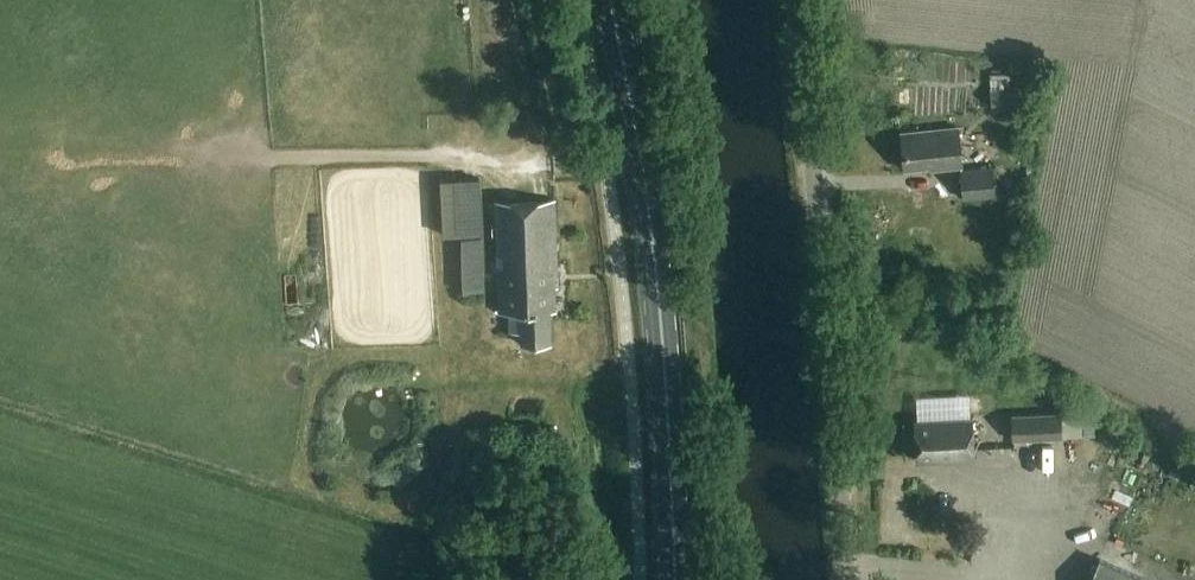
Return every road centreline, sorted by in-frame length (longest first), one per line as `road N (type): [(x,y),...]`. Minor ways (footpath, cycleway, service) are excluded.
road 1 (primary): [(677,579),(662,336),(611,0)]
road 2 (unclassified): [(845,579),(798,0)]

